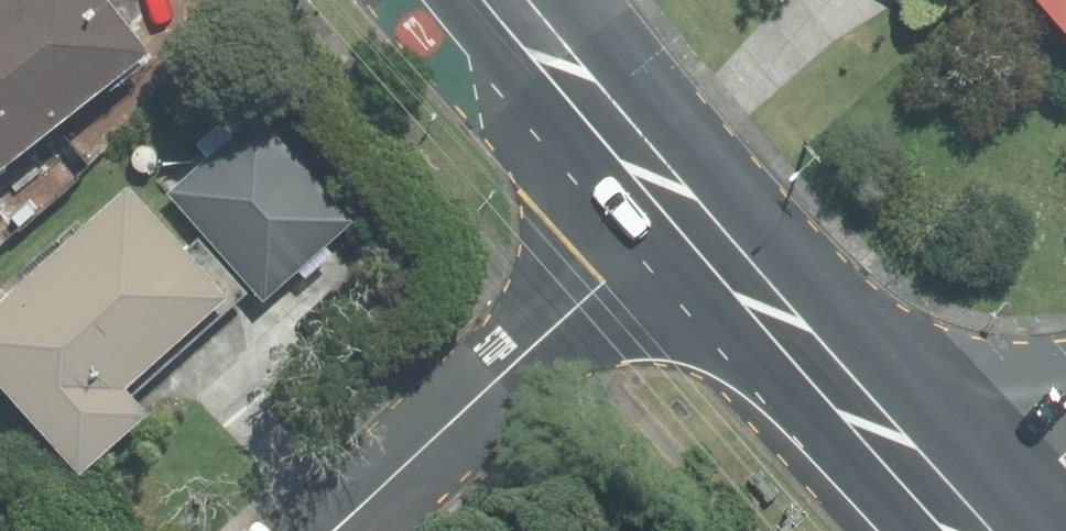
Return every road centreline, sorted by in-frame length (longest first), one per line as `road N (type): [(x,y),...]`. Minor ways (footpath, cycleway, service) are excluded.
road 1 (residential): [(335,530),(685,210)]
road 2 (secondary): [(685,210),(971,530)]
road 3 (secondary): [(504,0),(685,210)]

